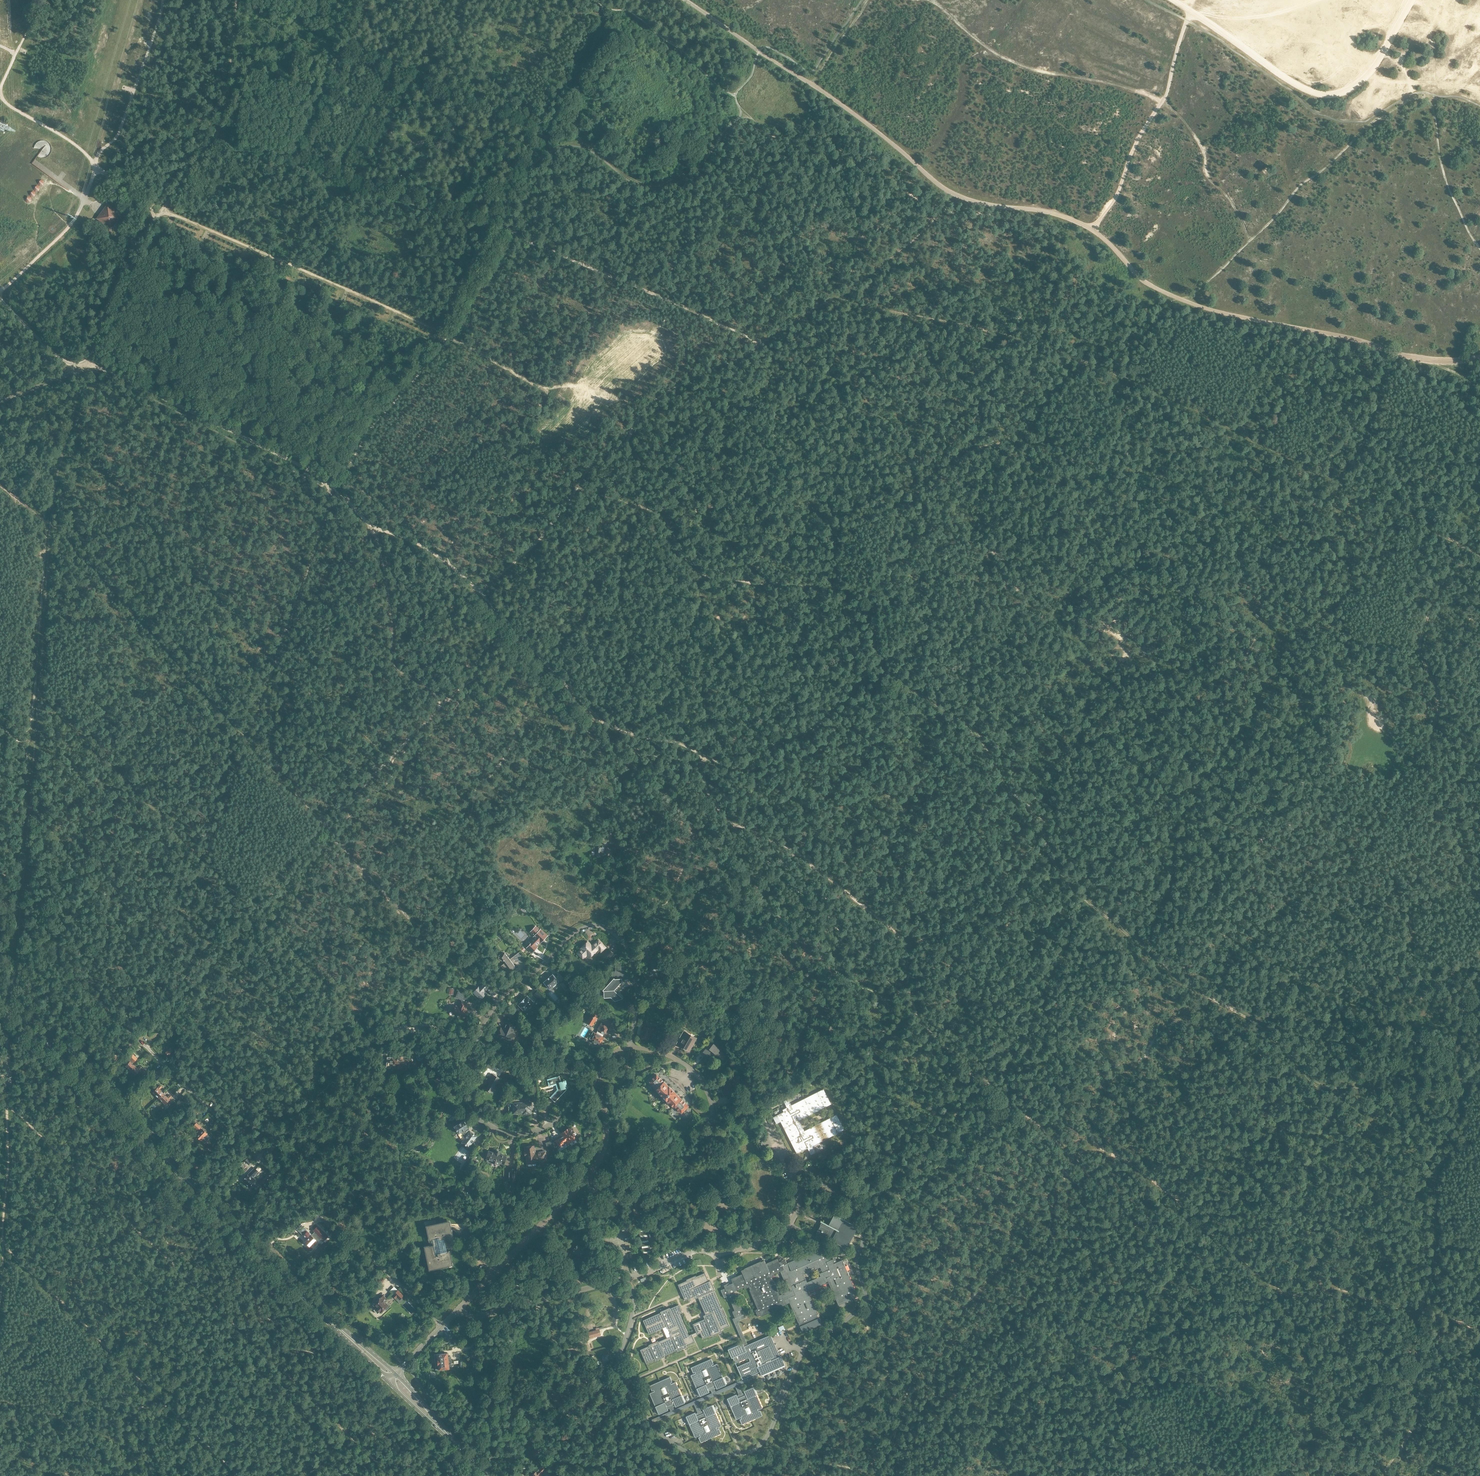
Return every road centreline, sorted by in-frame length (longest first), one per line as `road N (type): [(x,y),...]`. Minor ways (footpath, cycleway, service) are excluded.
road 1 (residential): [(629,1278),(634,1303),(619,1371),(639,1411),(696,1455),(757,1448),(807,1344),(865,1301),(859,1211),(806,1170),(791,1175)]
road 2 (primary): [(390,1380),(0,997)]
road 3 (track): [(834,300),(1066,353),(1339,482)]
road 4 (unclassified): [(631,1047),(634,967),(623,939),(597,925),(571,935),(482,1026),(472,1099),(494,1128),(538,1130),(599,1082)]
road 5 (track): [(391,1475),(21,1115)]
road 6 (track): [(881,666),(971,727),(1009,791),(1038,816),(1049,854),(1073,889),(1162,968),(1211,999)]
road 7 (track): [(876,593),(897,519),(931,475),(965,453),(1024,433),(1068,379),(1139,338),(1172,296)]
road 8 (track): [(927,0),(1019,64),(1166,104),(1198,142),(1207,176),(1251,240)]
road 9 (residential): [(442,1326),(147,1045)]
road 10 (track): [(1251,240),(1362,132),(1427,97),(1446,181),(1479,249)]
road 11 (track): [(161,210),(212,139),(500,229)]
road 12 (track): [(334,495),(205,859)]
road 13 (track): [(878,1475),(929,1355),(1048,1215),(1076,1157)]
road 14 (track): [(1172,0),(1300,87),(1329,94),(1370,71),(1412,0)]
road 15 (track): [(448,336),(161,210)]
road 16 (track): [(763,341),(500,229)]
road 17 (track): [(1211,999),(1256,1022),(1316,1085),(1355,1084),(1413,1099),(1459,1084)]
road 18 (track): [(334,495),(320,477),(86,362)]
road 19 (track): [(951,194),(1076,221),(1172,296)]
road 20 (track): [(577,489),(659,397),(763,341)]
road 21 (track): [(951,194),(930,225),(874,271),(763,341)]
road 22 (track): [(1091,229),(1163,102),(1193,13)]
road 23 (track): [(1461,545),(1420,642),(1436,697),(1434,723),(1419,754),(1403,757)]
road 24 (track): [(1419,1311),(1341,1290),(1285,1293),(1206,1229)]
road 25 (track): [(1459,1084),(1458,1137),(1434,1173),(1434,1265),(1422,1304)]
road 26 (track): [(727,819),(797,853),(907,940)]
road 27 (track): [(67,725),(35,692),(46,522)]
road 28 (track): [(1184,300),(1393,353)]
road 29 (track): [(685,0),(863,120)]
road 30 (track): [(702,756),(746,765),(813,727),(881,666)]
road 31 (track): [(1093,1145),(1104,1090),(1165,1027),(1211,999)]
road 32 (track): [(7,1100),(0,1296)]
road 33 (track): [(205,859),(67,725)]
road 34 (track): [(334,495),(376,529),(431,552),(480,591)]
road 35 (track): [(553,671),(609,726),(702,756)]
road 36 (track): [(1419,1311),(1416,1417),(1384,1475)]
road 37 (track): [(86,362),(157,215)]
road 38 (track): [(95,165),(71,224),(0,293)]
road 39 (residential): [(458,1310),(477,1317),(614,1282)]
road 40 (track): [(1339,482),(1371,491),(1479,555)]
road 41 (track): [(236,0),(225,104),(212,139)]
road 42 (track): [(1206,1229),(1128,1162),(1093,1145)]
road 43 (track): [(480,591),(532,546),(577,489)]
road 44 (track): [(1395,354),(1339,482)]
road 45 (primary): [(489,1475),(390,1380)]
road 46 (track): [(971,1070),(1076,1157)]
road 47 (unclassified): [(494,1274),(587,1178)]
road 48 (residential): [(687,1254),(774,1239),(798,1203)]
road 49 (track): [(205,859),(165,980)]

